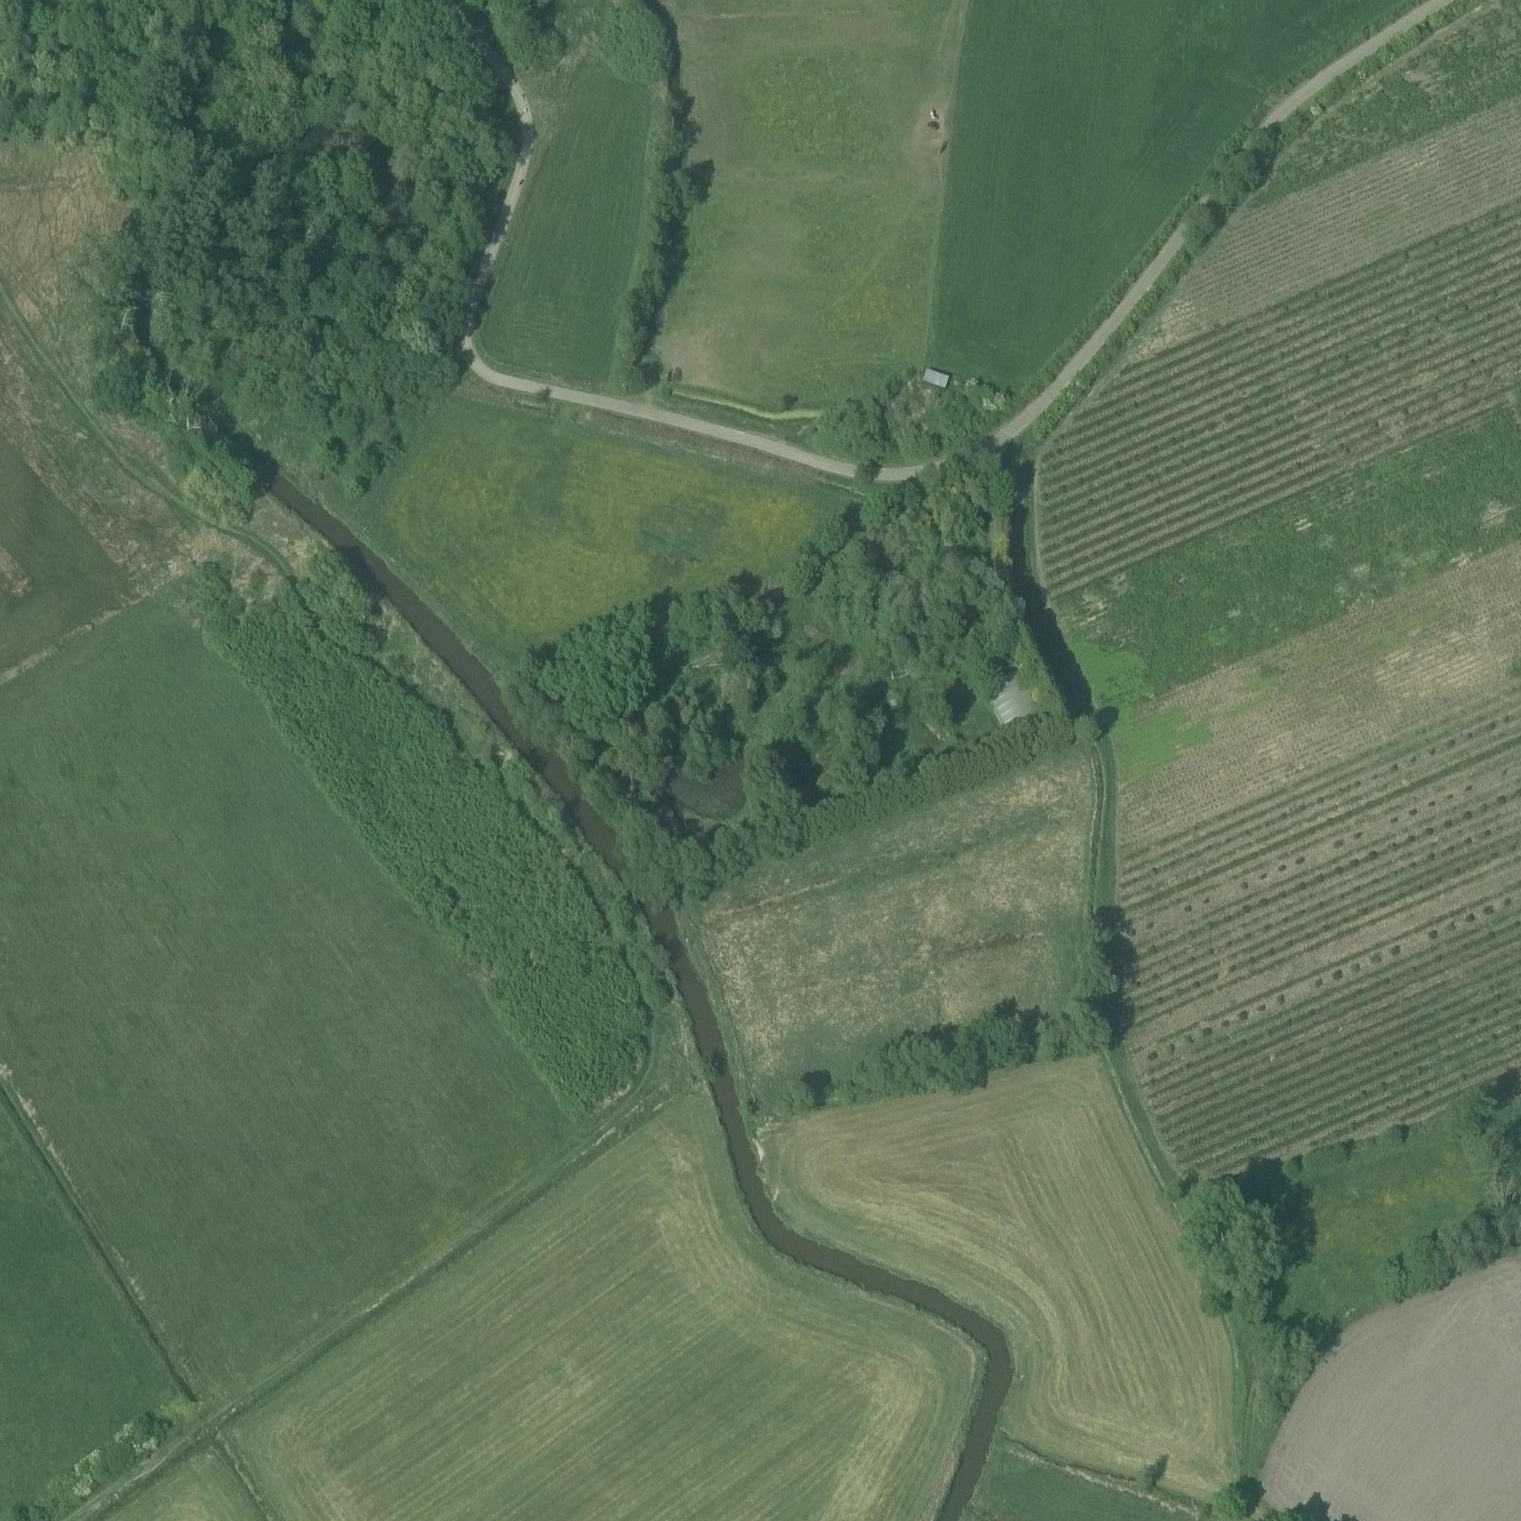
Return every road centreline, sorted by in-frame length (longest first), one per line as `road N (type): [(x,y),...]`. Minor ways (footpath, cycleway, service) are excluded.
road 1 (track): [(443,0),(509,82),(529,125),(466,322),(468,356),(488,377),(847,473),(896,478),(944,469),(995,444),(1052,399),(1279,117),(1438,0)]
road 2 (track): [(1240,1520),(1244,1404),(1226,1307),(1110,1031),(1093,1022),(1076,1027)]

